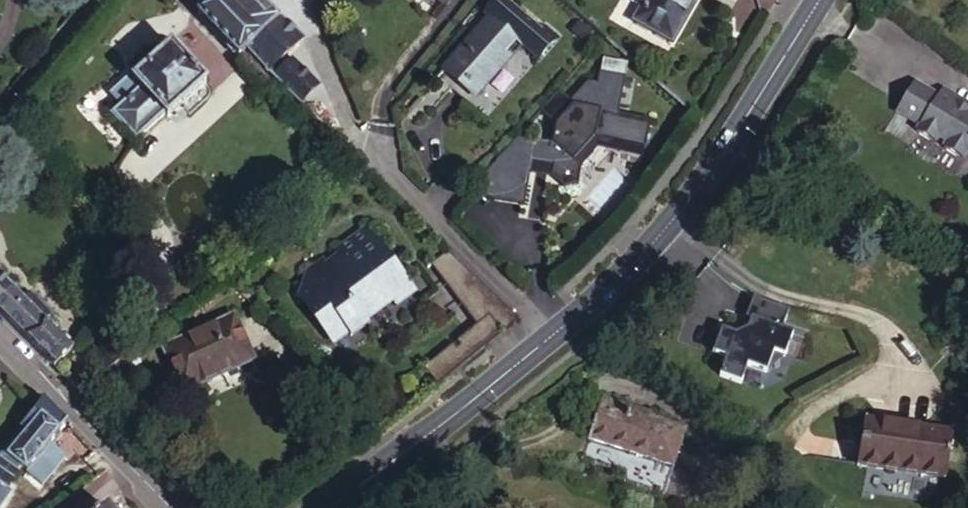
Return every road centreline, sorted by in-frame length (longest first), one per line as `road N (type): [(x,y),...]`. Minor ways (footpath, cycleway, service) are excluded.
road 1 (tertiary): [(819,0),(674,219),(610,288),(335,507)]
road 2 (residential): [(0,334),(172,507)]
road 3 (unclassified): [(0,110),(92,0)]

